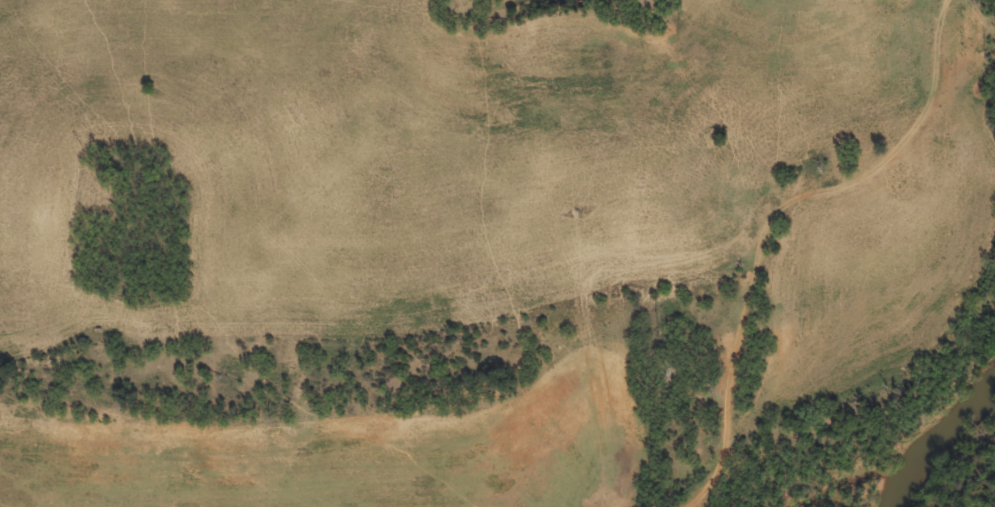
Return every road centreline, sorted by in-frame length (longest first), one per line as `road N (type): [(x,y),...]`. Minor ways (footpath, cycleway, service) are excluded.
road 1 (residential): [(728,506),(764,372),(818,319),(906,282),(929,238),(943,0)]

